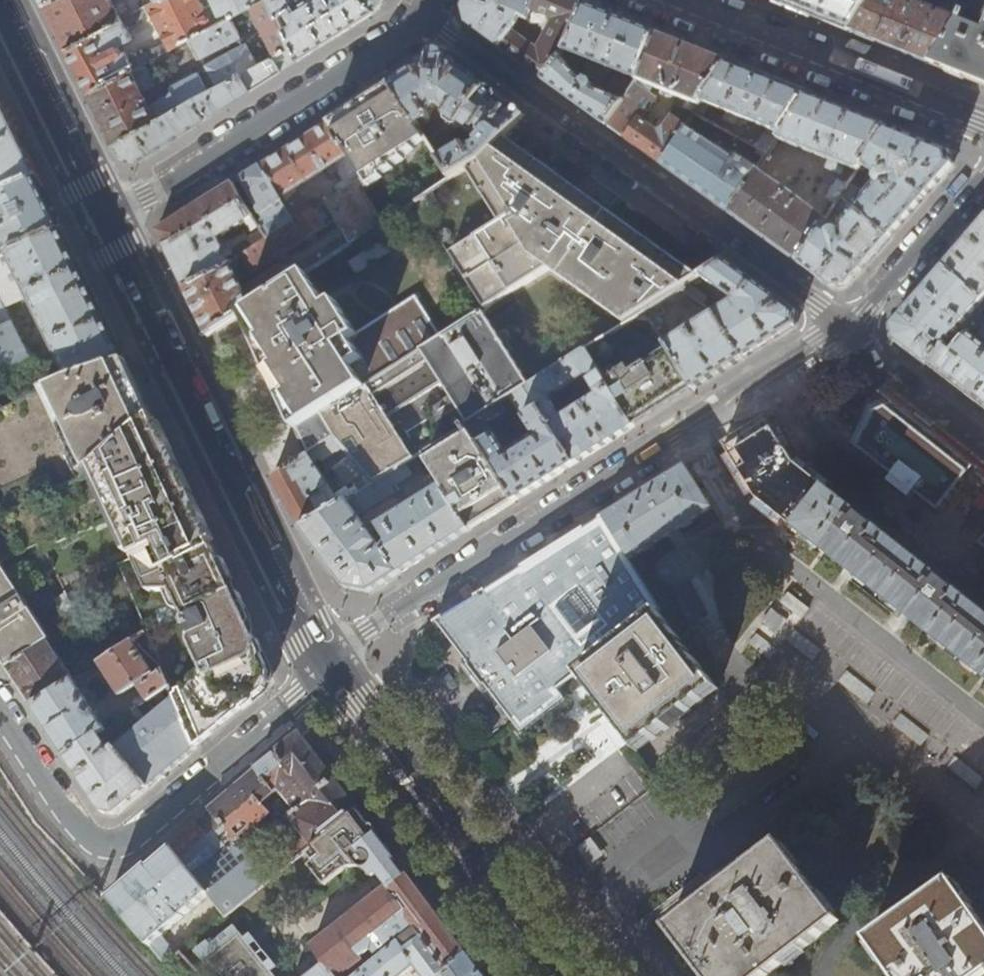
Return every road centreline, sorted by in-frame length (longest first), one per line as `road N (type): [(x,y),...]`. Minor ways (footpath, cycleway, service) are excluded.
road 1 (residential): [(846,330),(368,629),(330,668)]
road 2 (residential): [(425,20),(846,330)]
road 3 (secondary): [(100,223),(330,668)]
road 4 (residential): [(330,668),(113,850),(92,845),(0,716)]
road 5 (secondary): [(330,668),(367,697),(562,975)]
road 6 (residential): [(100,223),(425,20)]
road 7 (residential): [(983,128),(665,0)]
road 8 (secondary): [(0,18),(100,223)]
road 9 (residential): [(983,173),(846,330)]

